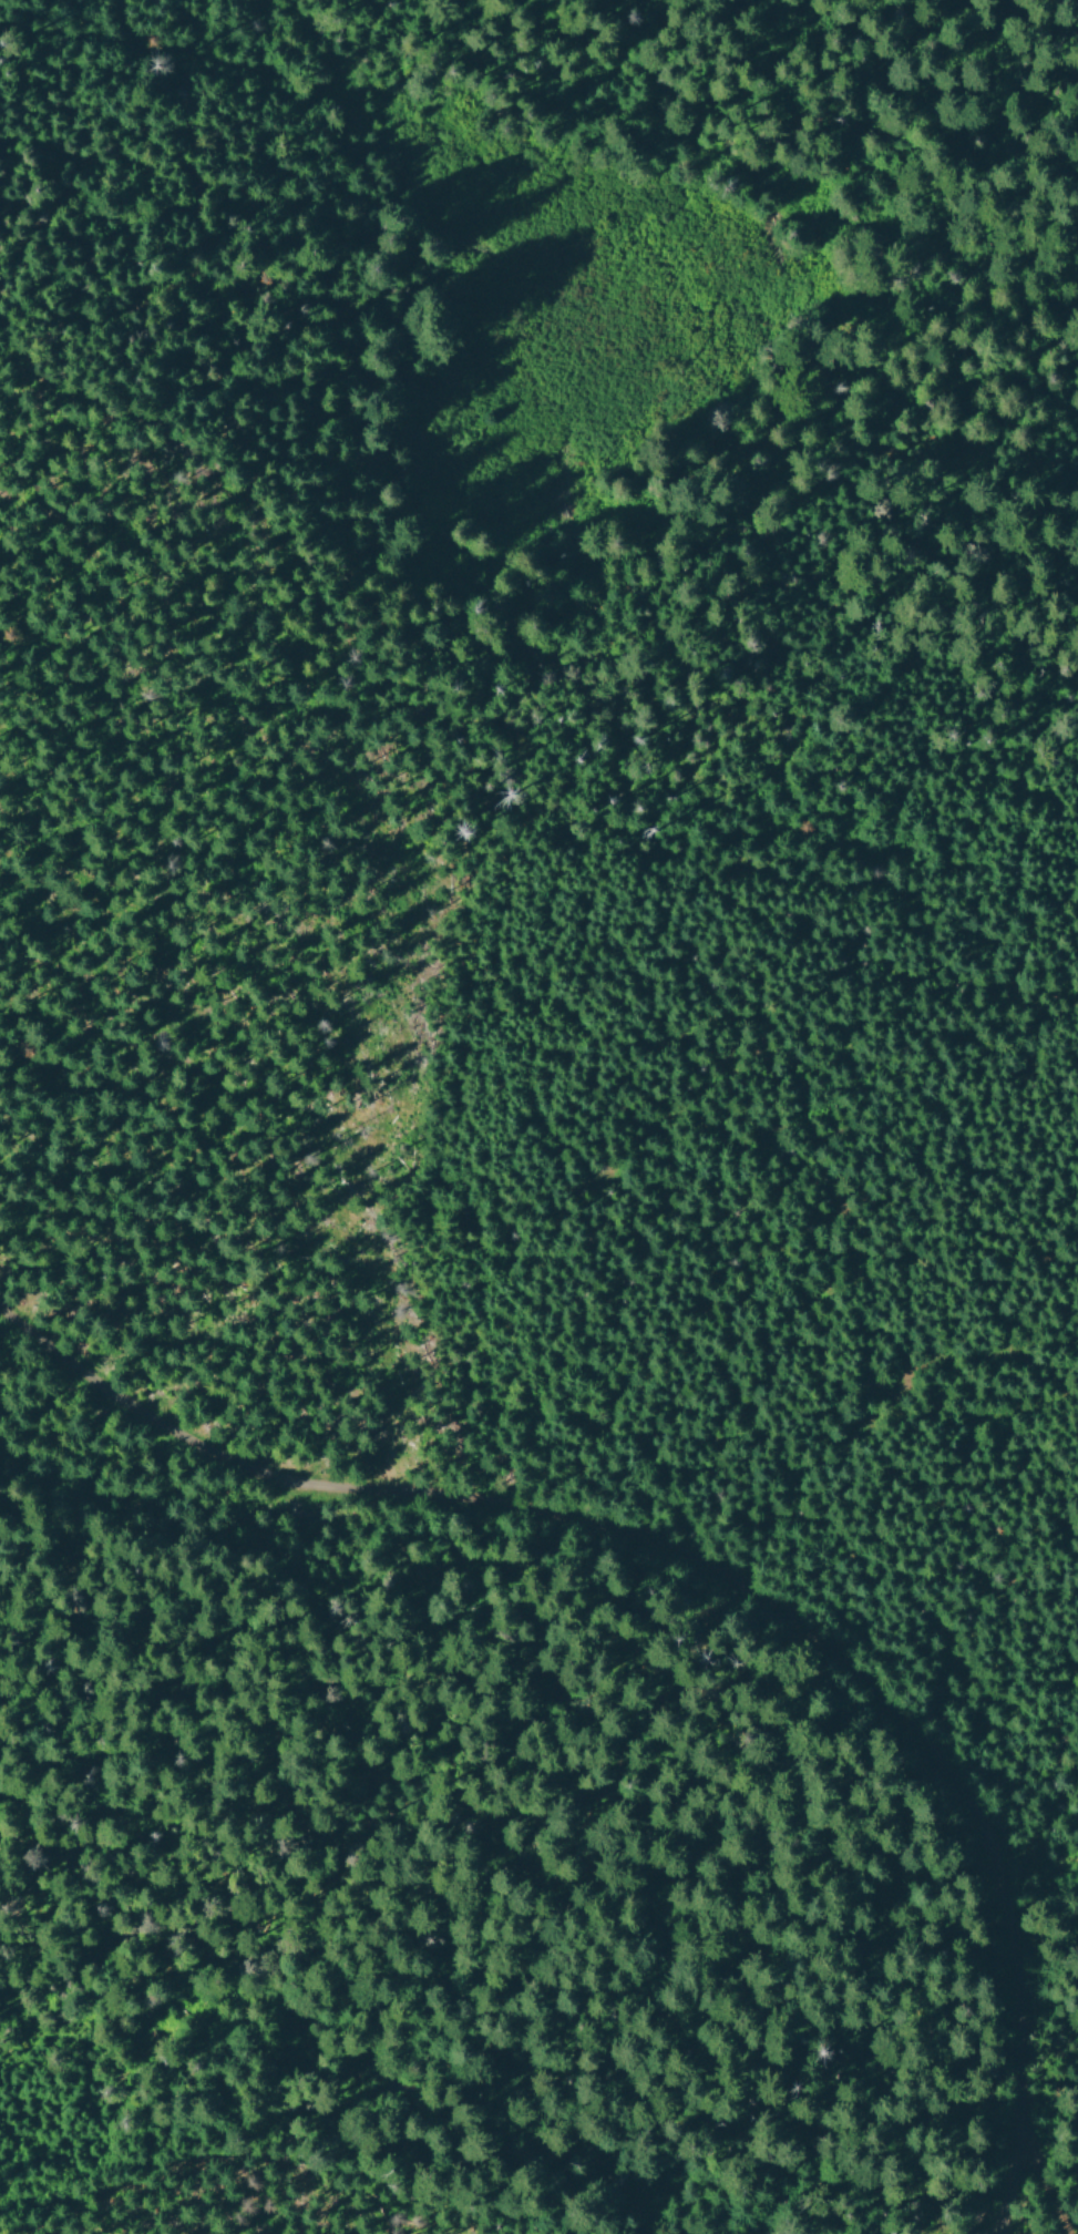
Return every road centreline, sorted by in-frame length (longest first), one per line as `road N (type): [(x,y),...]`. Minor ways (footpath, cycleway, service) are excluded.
road 1 (residential): [(0,1311),(63,1363),(220,1462),(612,1529),(704,1564),(789,1619),(883,1701),(947,1781),(986,1848),(1020,1984),(1033,2127),(1075,2233)]
road 2 (track): [(1031,2103),(999,2233)]

